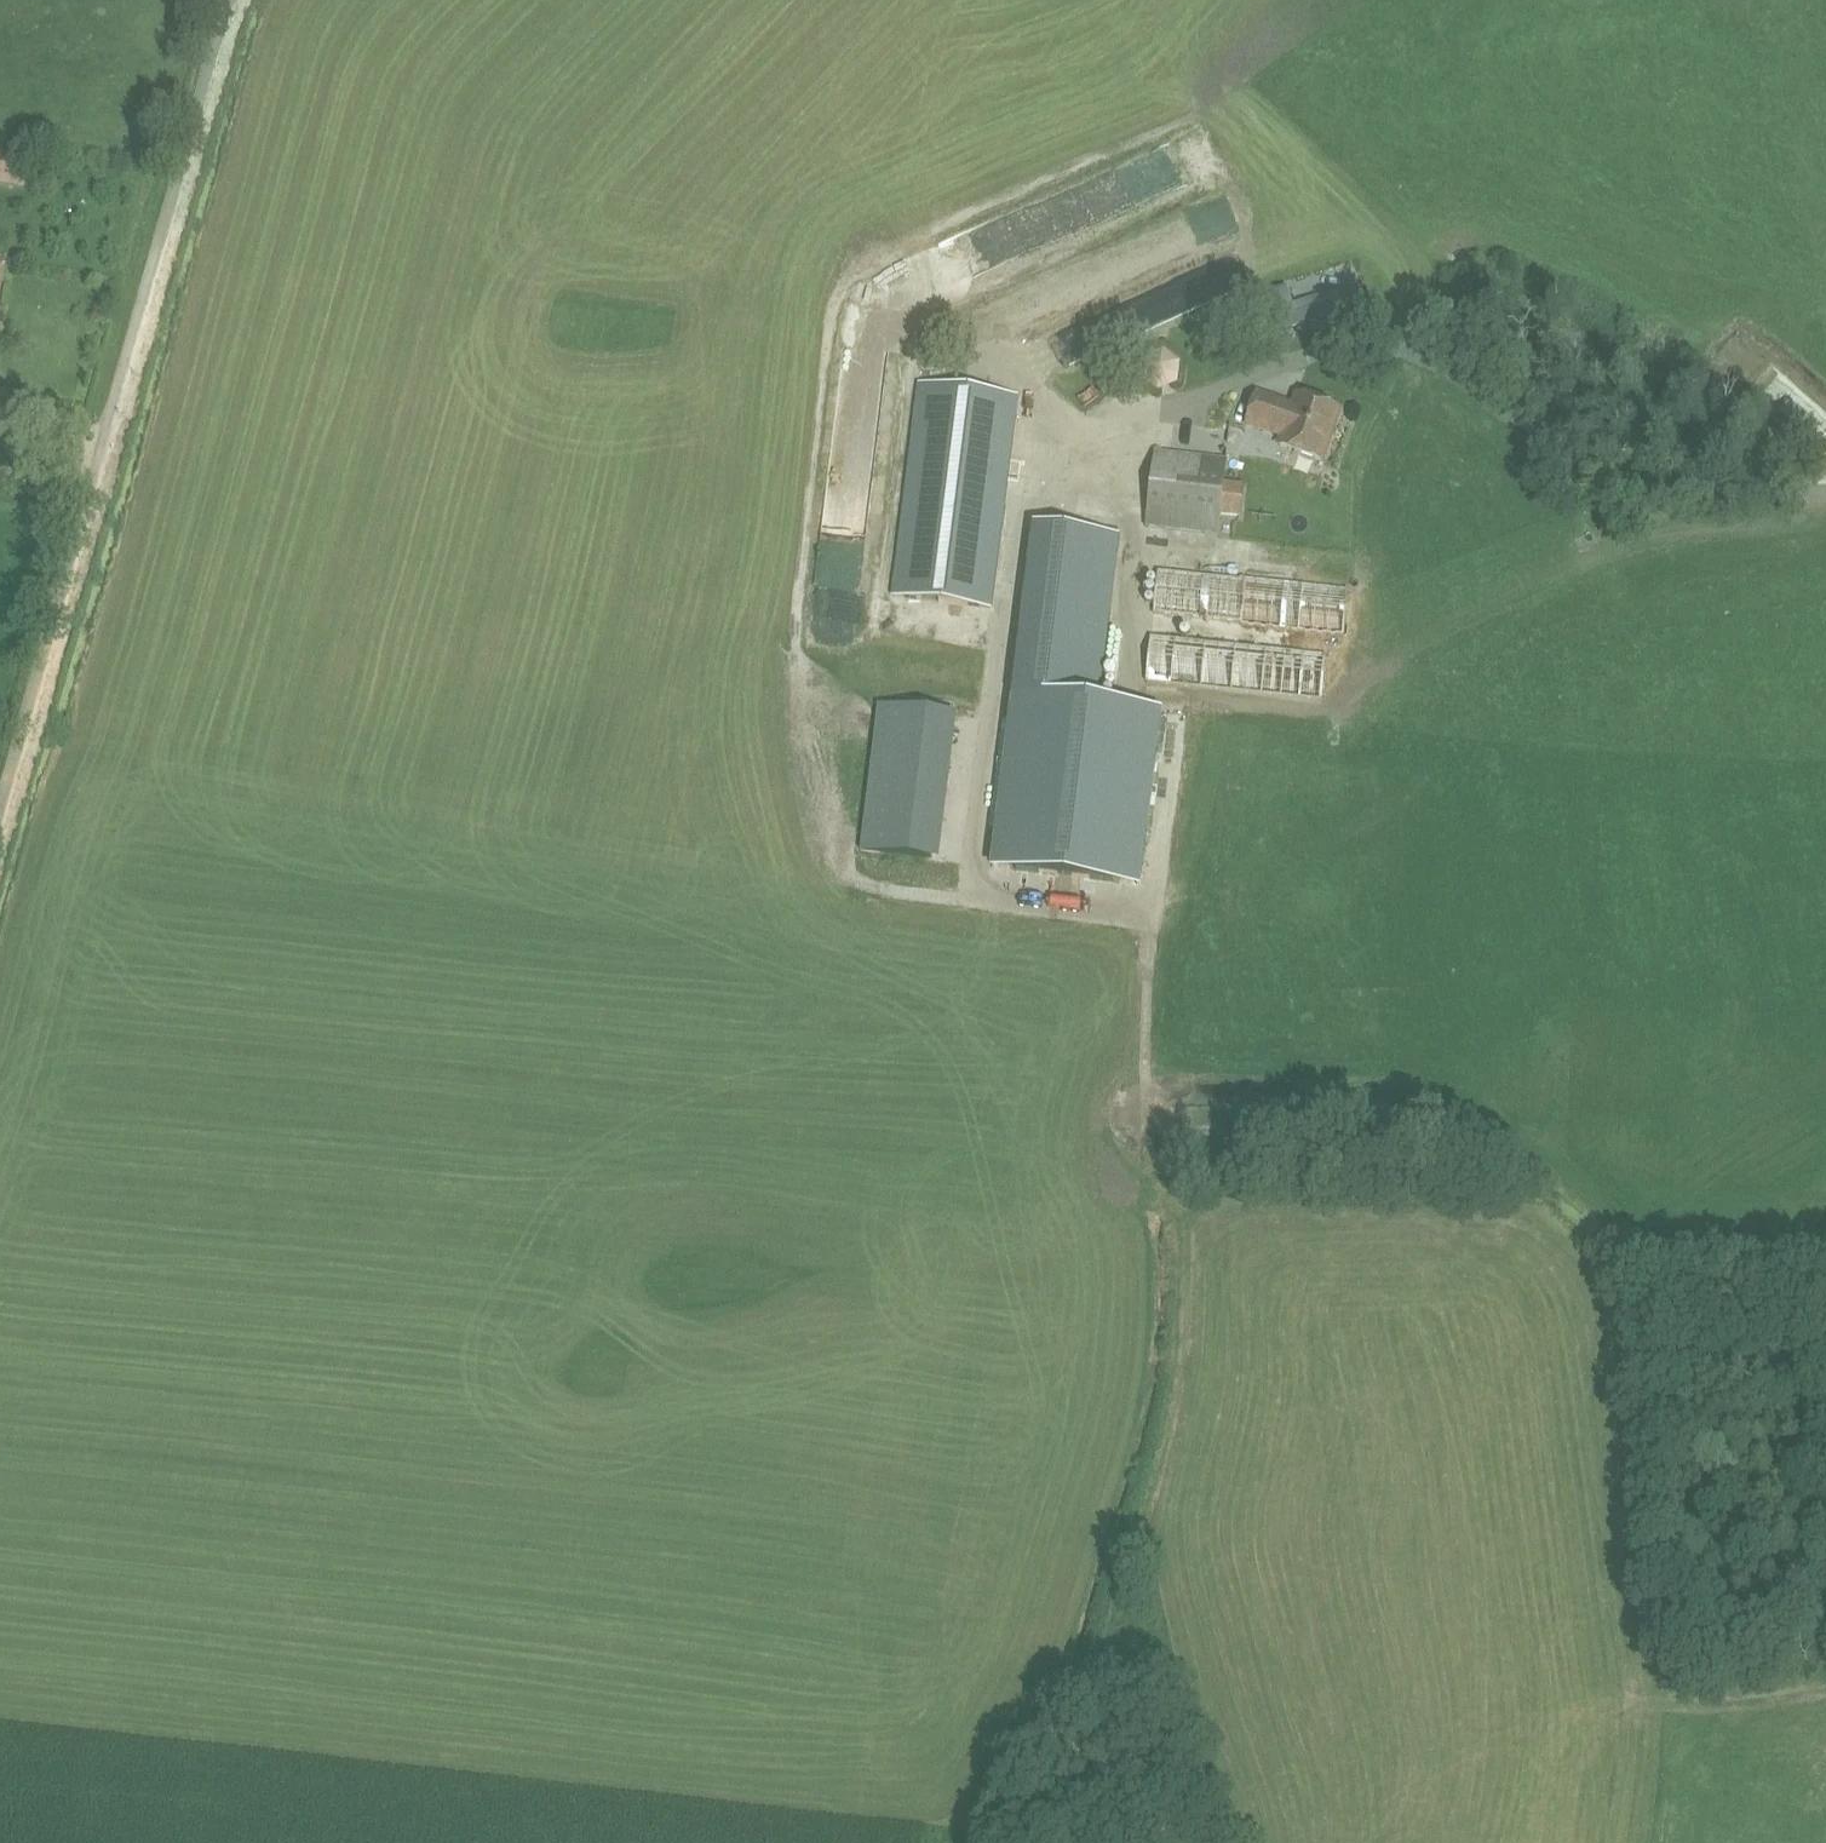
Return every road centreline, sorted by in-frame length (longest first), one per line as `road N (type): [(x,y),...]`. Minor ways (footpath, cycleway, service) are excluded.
road 1 (unclassified): [(0,841),(138,319),(237,0)]

